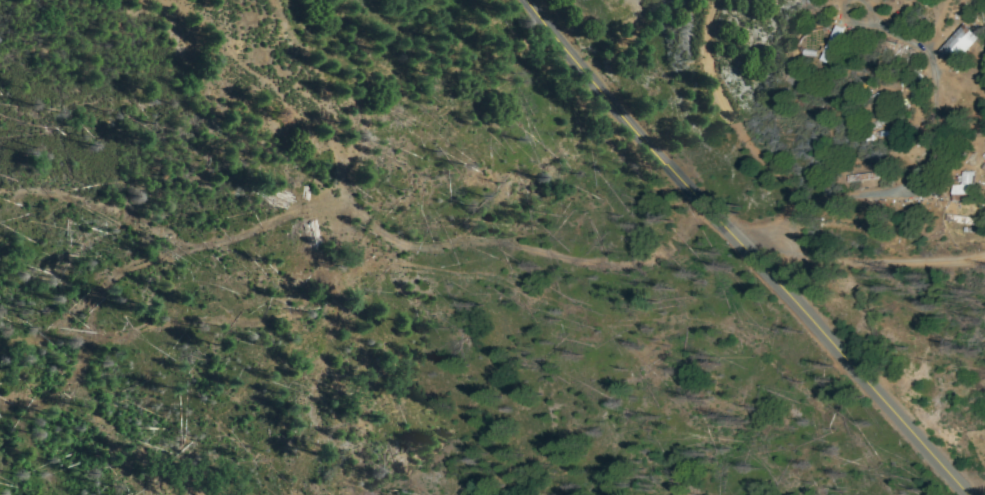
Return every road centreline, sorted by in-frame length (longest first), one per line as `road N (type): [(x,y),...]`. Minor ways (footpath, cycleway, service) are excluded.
road 1 (secondary): [(974,494),(758,274),(600,87)]
road 2 (residential): [(302,209),(367,254),(504,245),(617,267),(669,254),(718,220)]
road 3 (residential): [(758,274),(800,235),(799,207),(790,182),(712,84),(723,0)]
road 4 (residential): [(302,209),(186,205),(0,264)]

